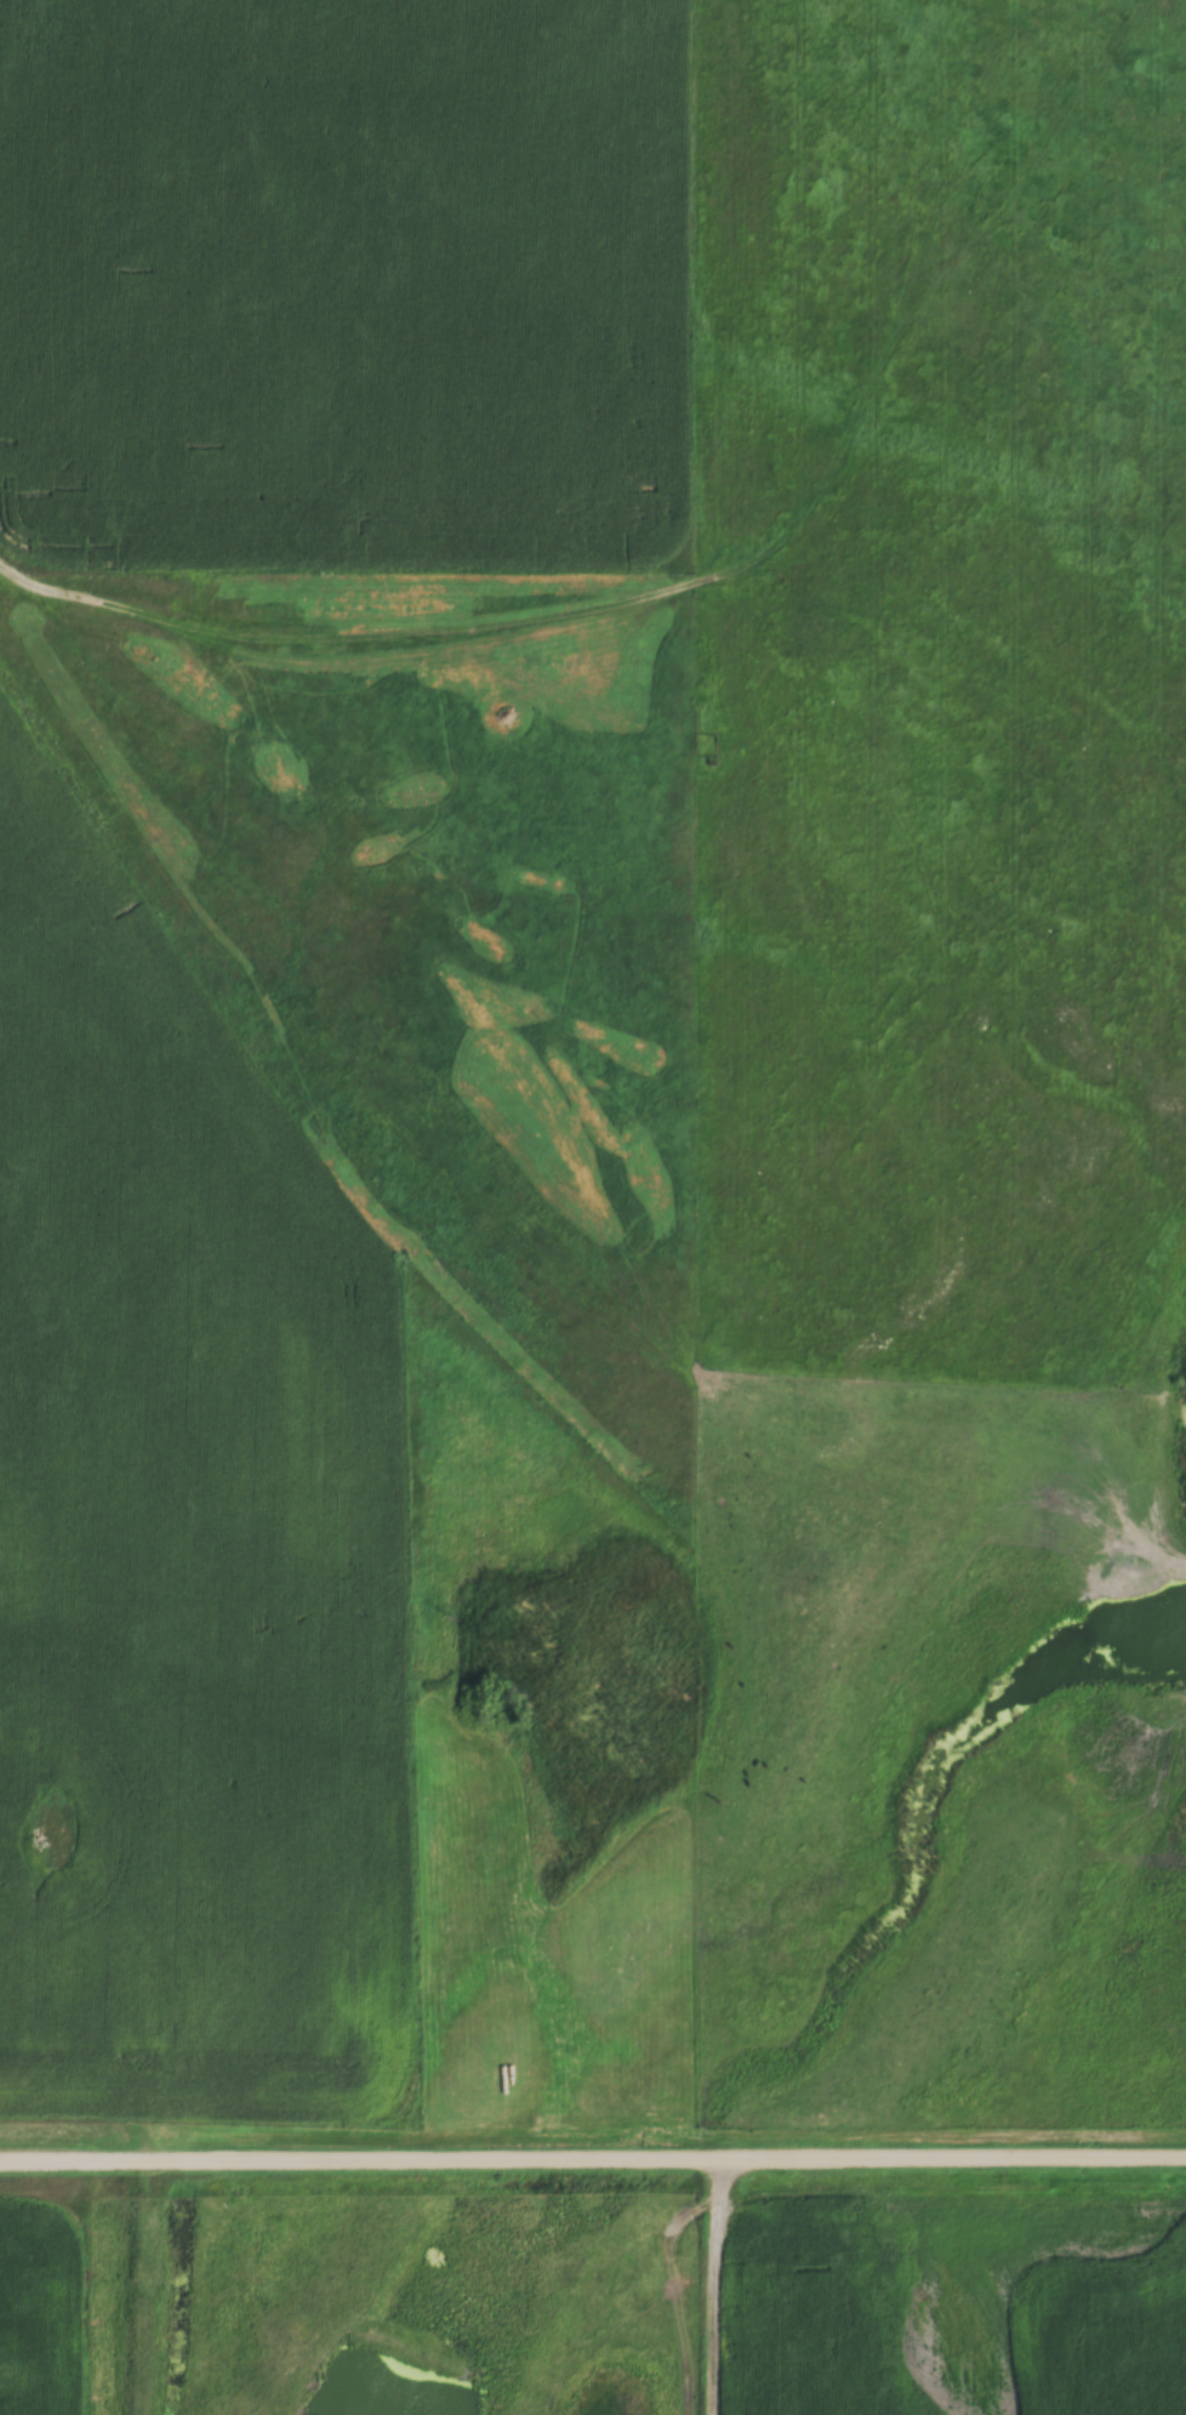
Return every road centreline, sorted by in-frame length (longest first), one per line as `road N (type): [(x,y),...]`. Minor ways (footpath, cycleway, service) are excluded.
road 1 (residential): [(1185,2153),(0,2159)]

